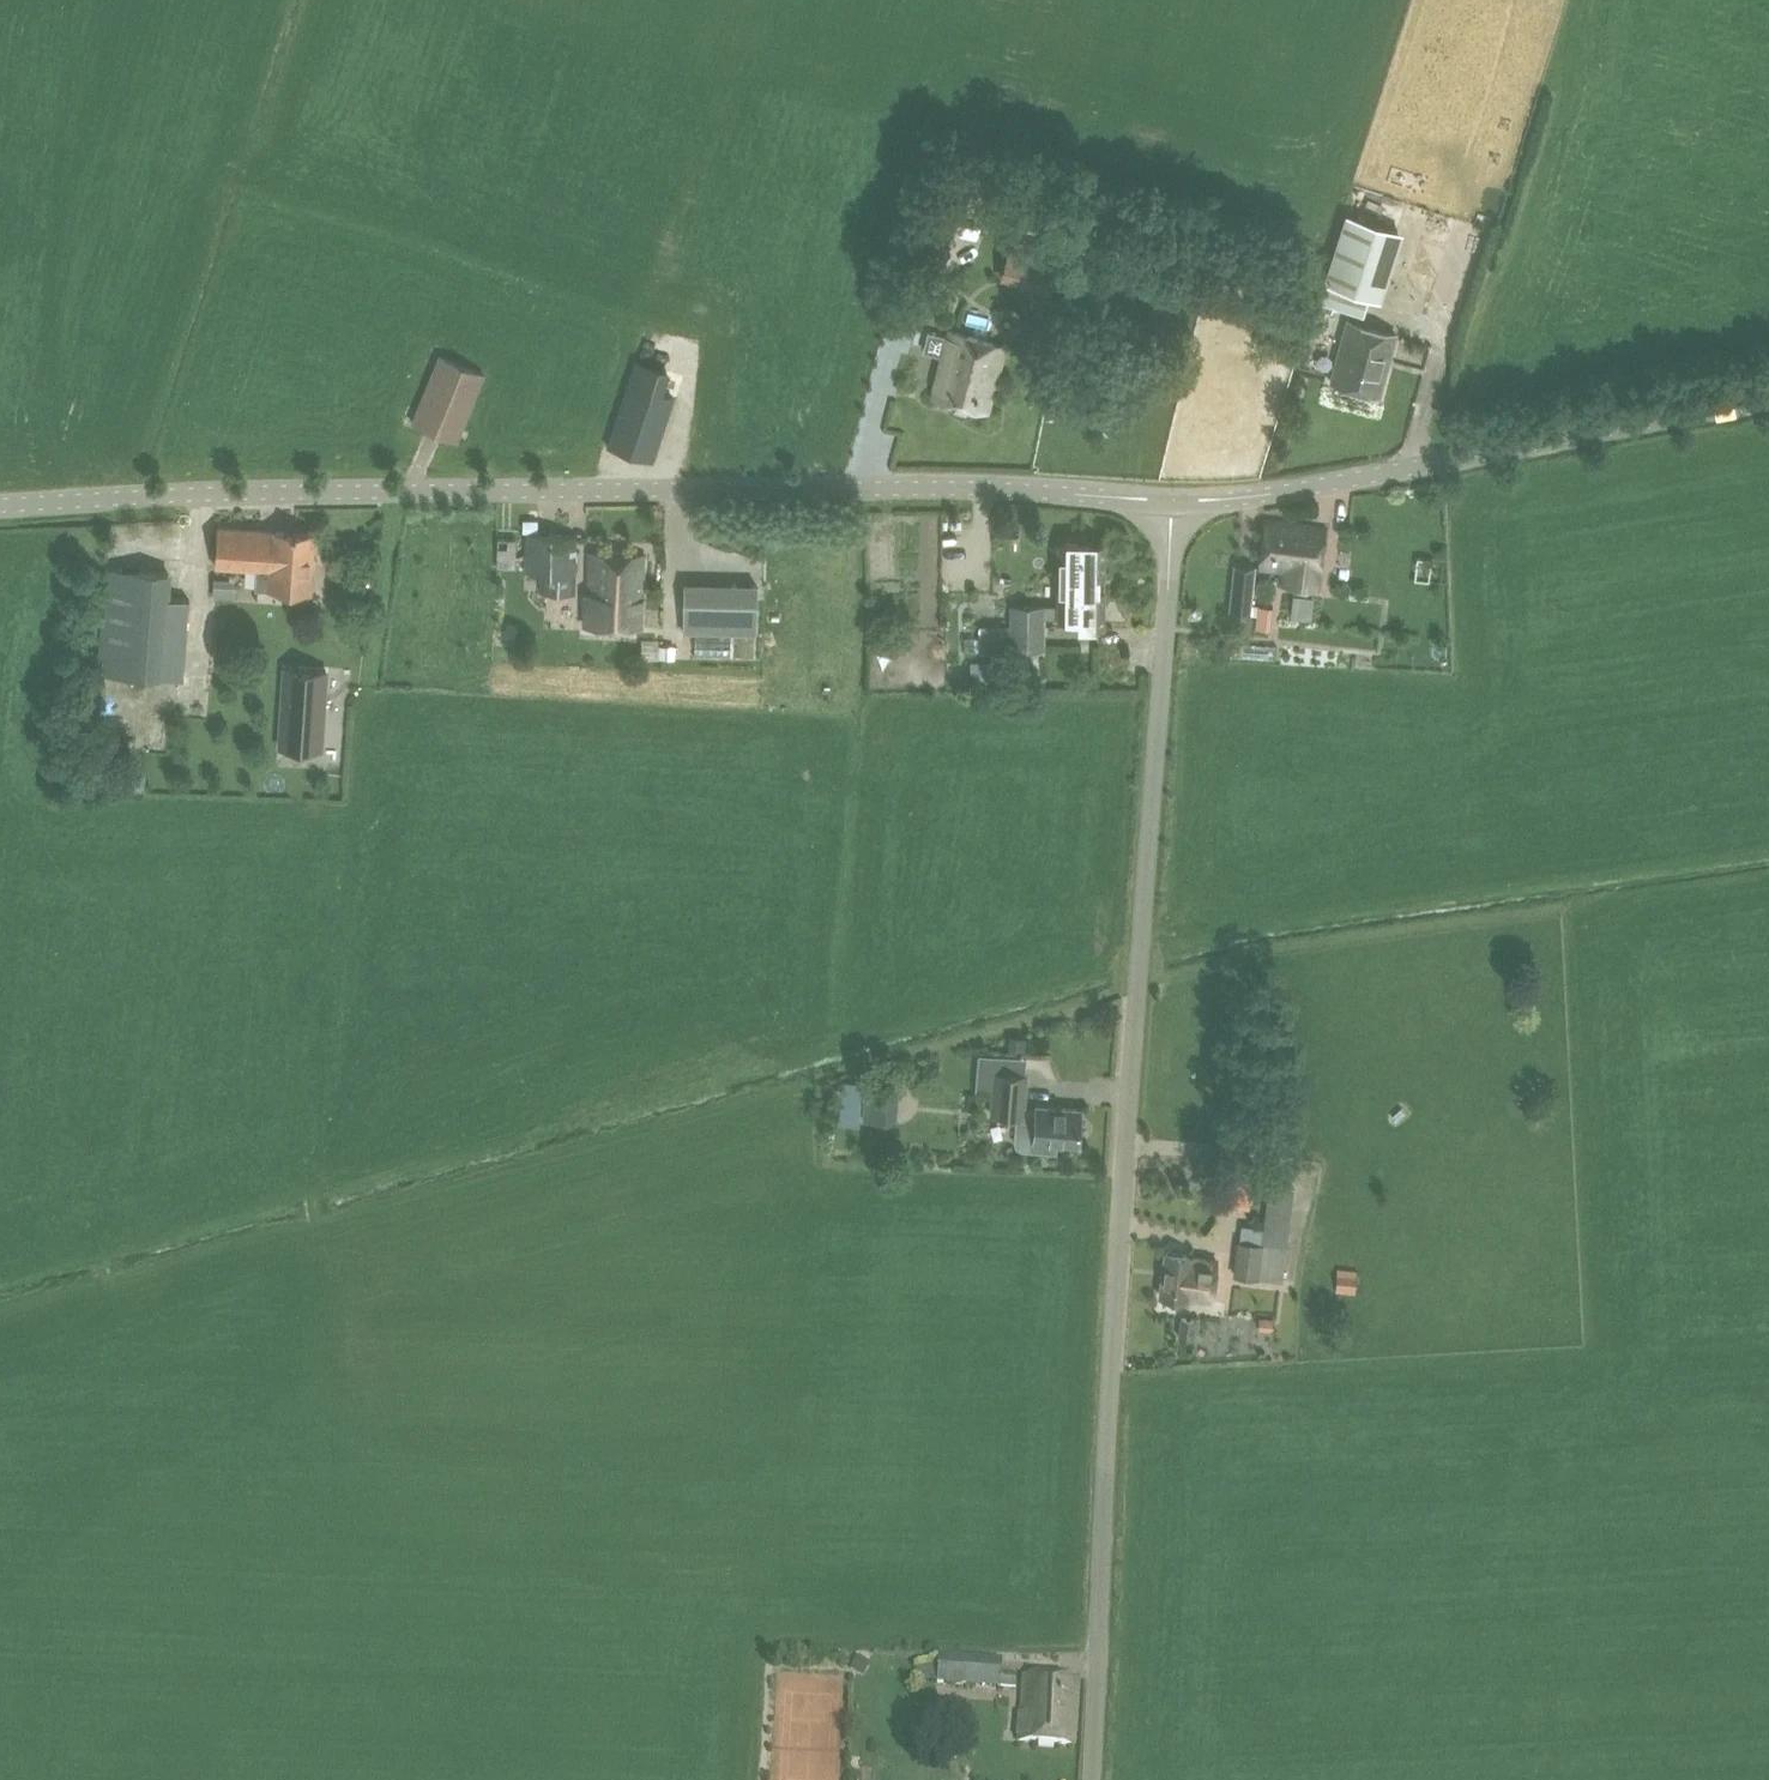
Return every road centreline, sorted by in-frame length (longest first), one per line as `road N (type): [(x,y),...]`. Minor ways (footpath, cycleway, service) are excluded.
road 1 (unclassified): [(1090,1779),(1172,500)]
road 2 (unclassified): [(1172,500),(906,488),(210,495),(0,506)]
road 3 (unclassified): [(1768,402),(1303,489),(1172,500)]

